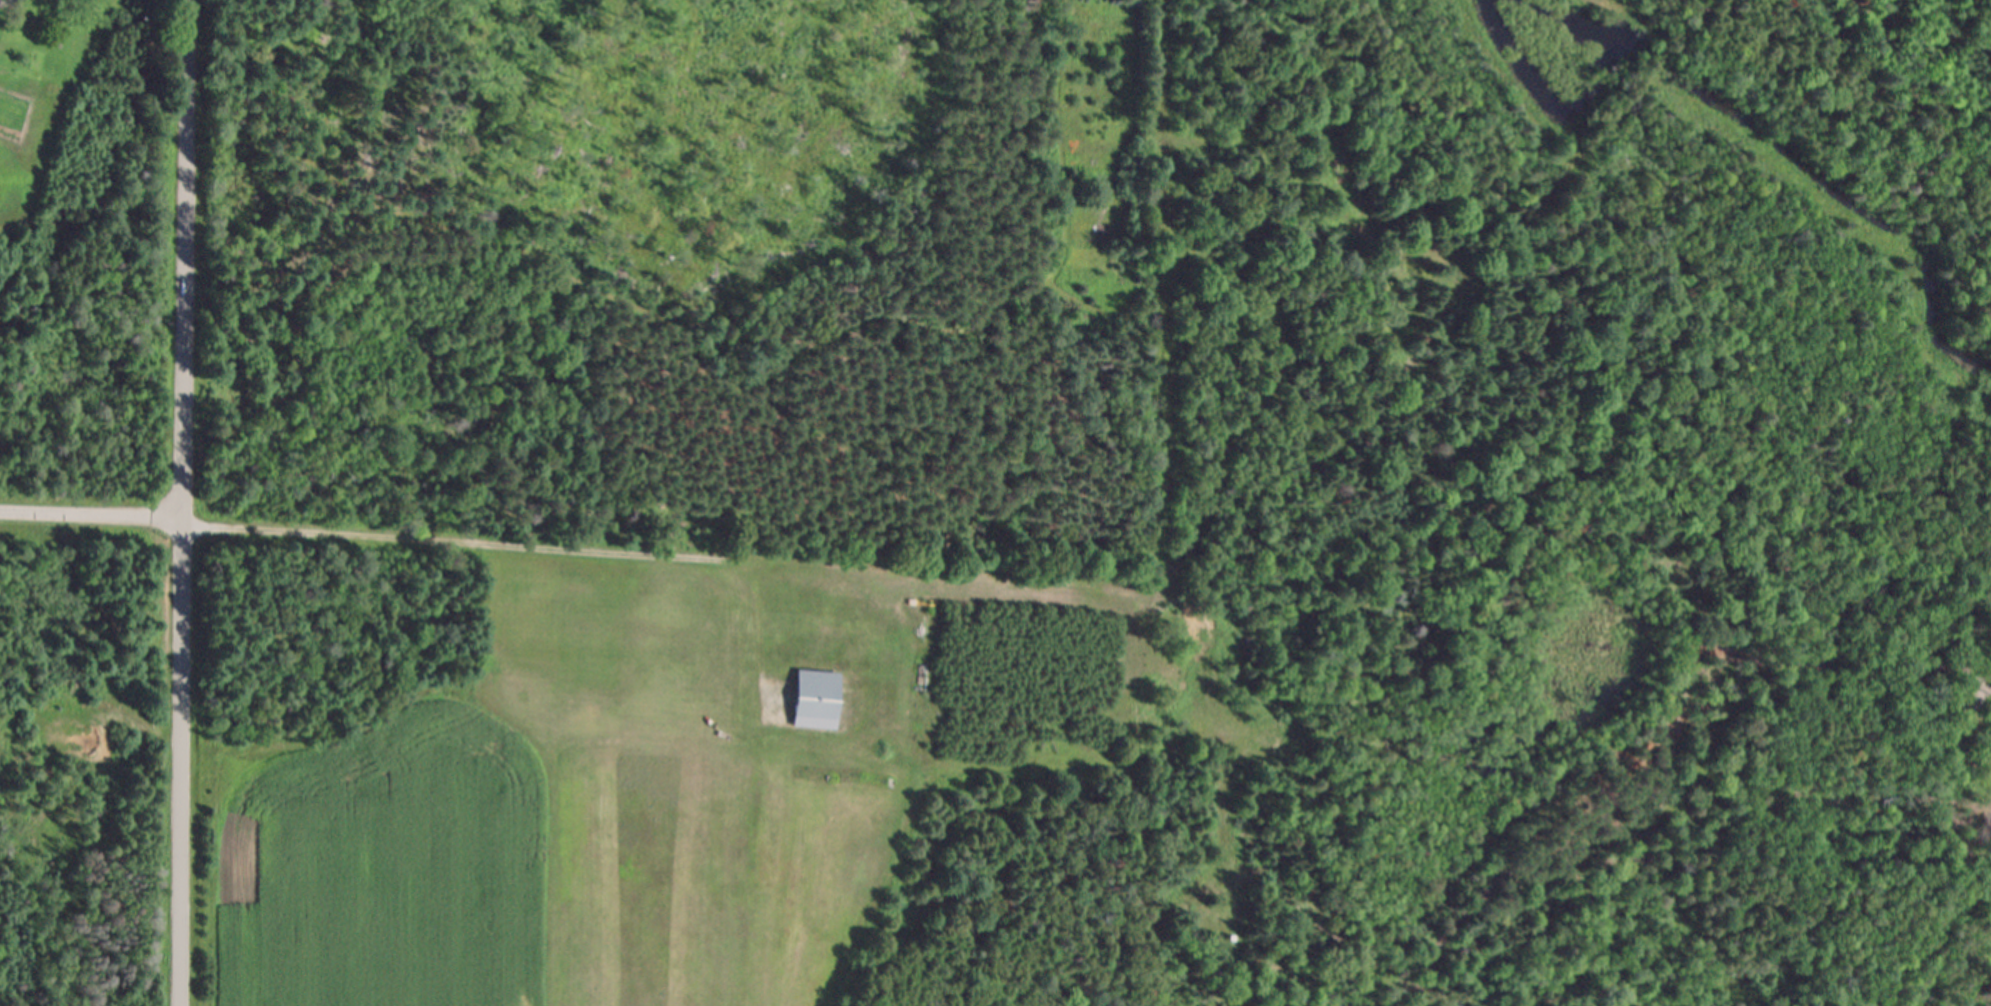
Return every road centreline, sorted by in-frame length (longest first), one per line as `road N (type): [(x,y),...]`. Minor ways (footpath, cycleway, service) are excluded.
road 1 (secondary): [(179,1005),(192,0)]
road 2 (residential): [(181,519),(0,512)]

